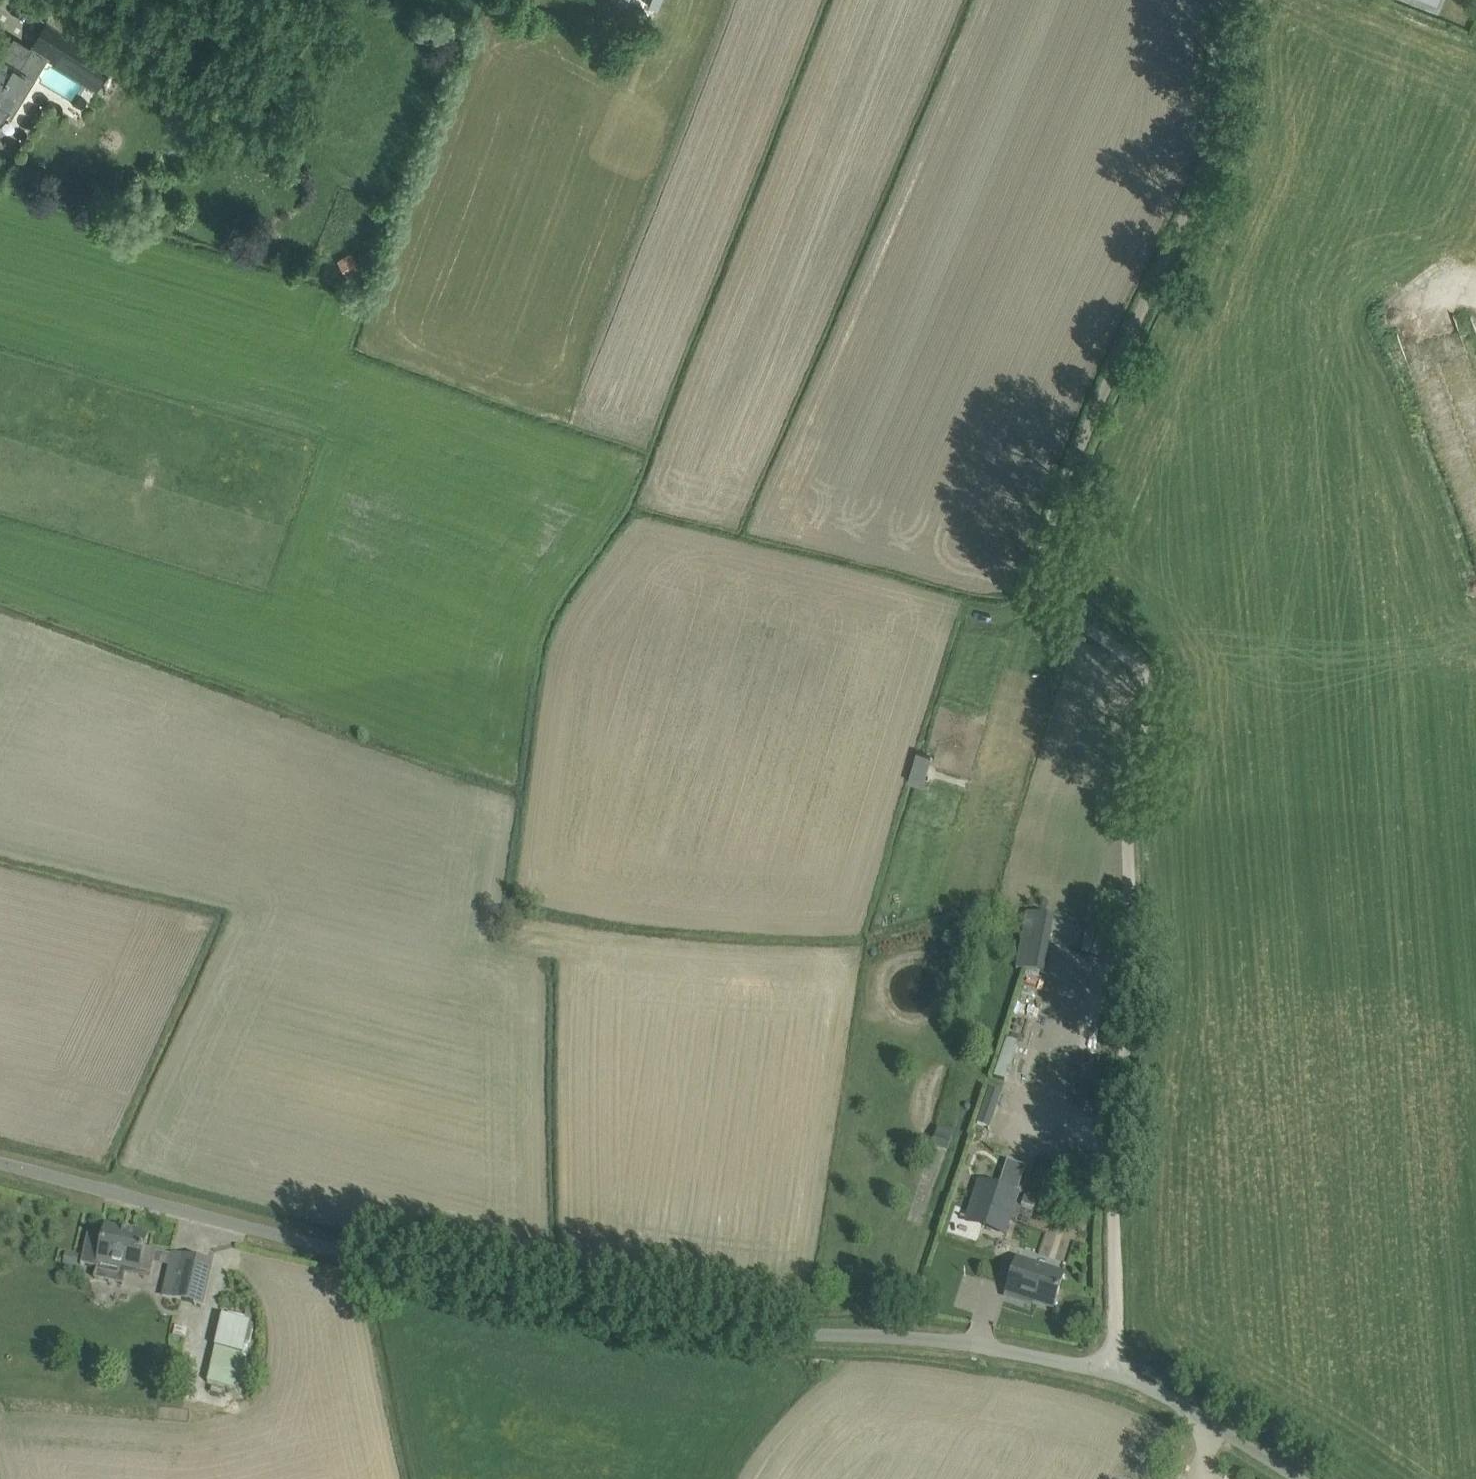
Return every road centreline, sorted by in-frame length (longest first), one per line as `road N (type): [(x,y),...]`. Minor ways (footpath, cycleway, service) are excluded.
road 1 (track): [(1222,0),(1211,140),(1201,173),(1055,514),(1037,580),(1045,597),(1138,668),(1151,695),(1125,817),(1131,1024),(1115,1171),(1112,1376)]
road 2 (unclassified): [(1294,1478),(1139,1384),(1059,1361),(641,1313),(0,1165)]

